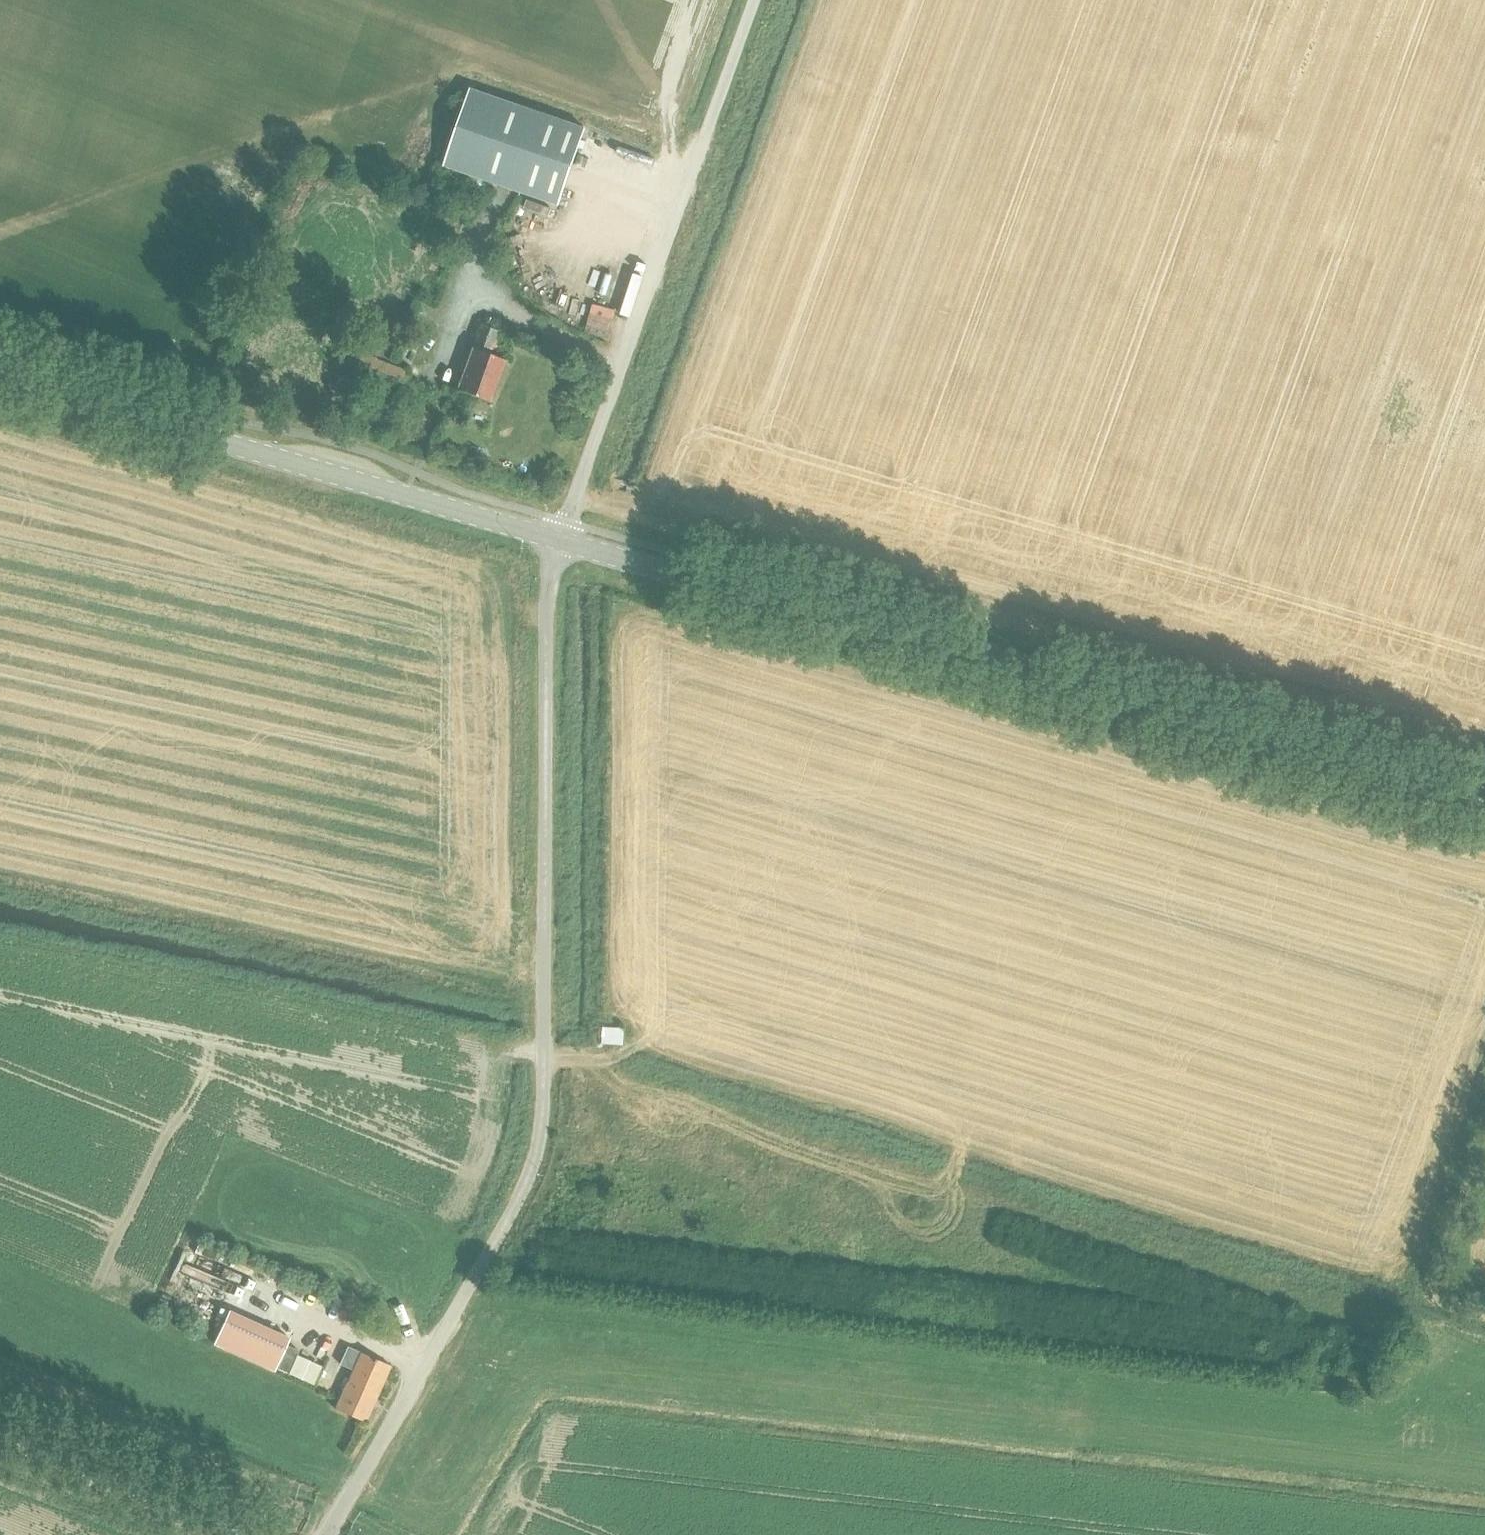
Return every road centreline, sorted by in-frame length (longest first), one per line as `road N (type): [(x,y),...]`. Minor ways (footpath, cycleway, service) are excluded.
road 1 (unclassified): [(326,1534),(512,1210),(542,1135),(548,578),(560,541)]
road 2 (secondary): [(1484,811),(560,541)]
road 3 (secondary): [(560,541),(0,387)]
road 4 (unclassified): [(560,541),(754,0)]
road 5 (unclassified): [(226,1534),(0,1450)]

